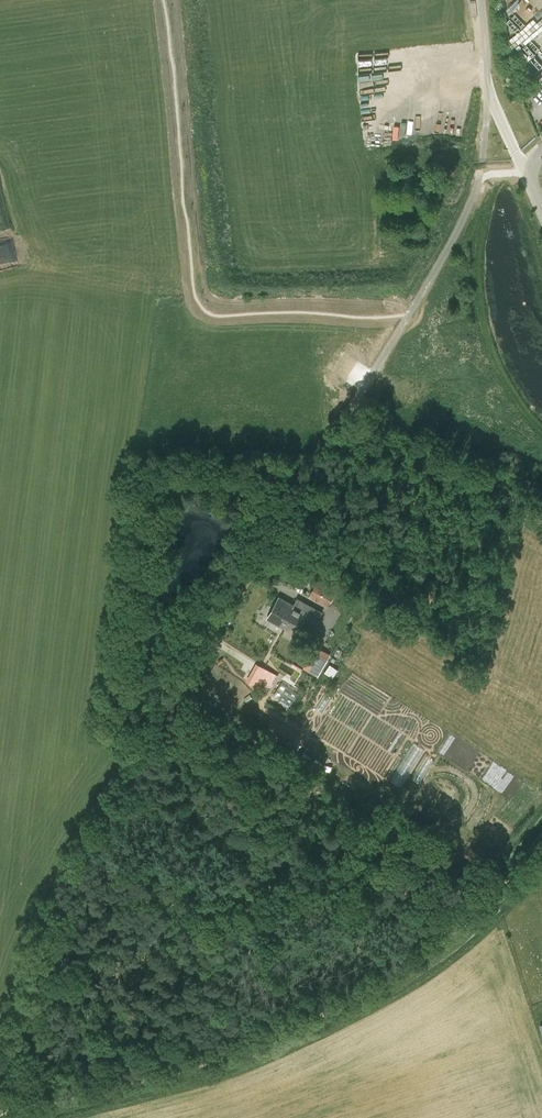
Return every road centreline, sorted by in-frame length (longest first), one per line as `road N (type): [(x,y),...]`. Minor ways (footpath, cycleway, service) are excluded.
road 1 (unclassified): [(0,1041),(38,930),(83,841),(418,302),(482,171)]
road 2 (track): [(0,1113),(189,1072),(316,1023),(390,984),(490,910),(541,840)]

